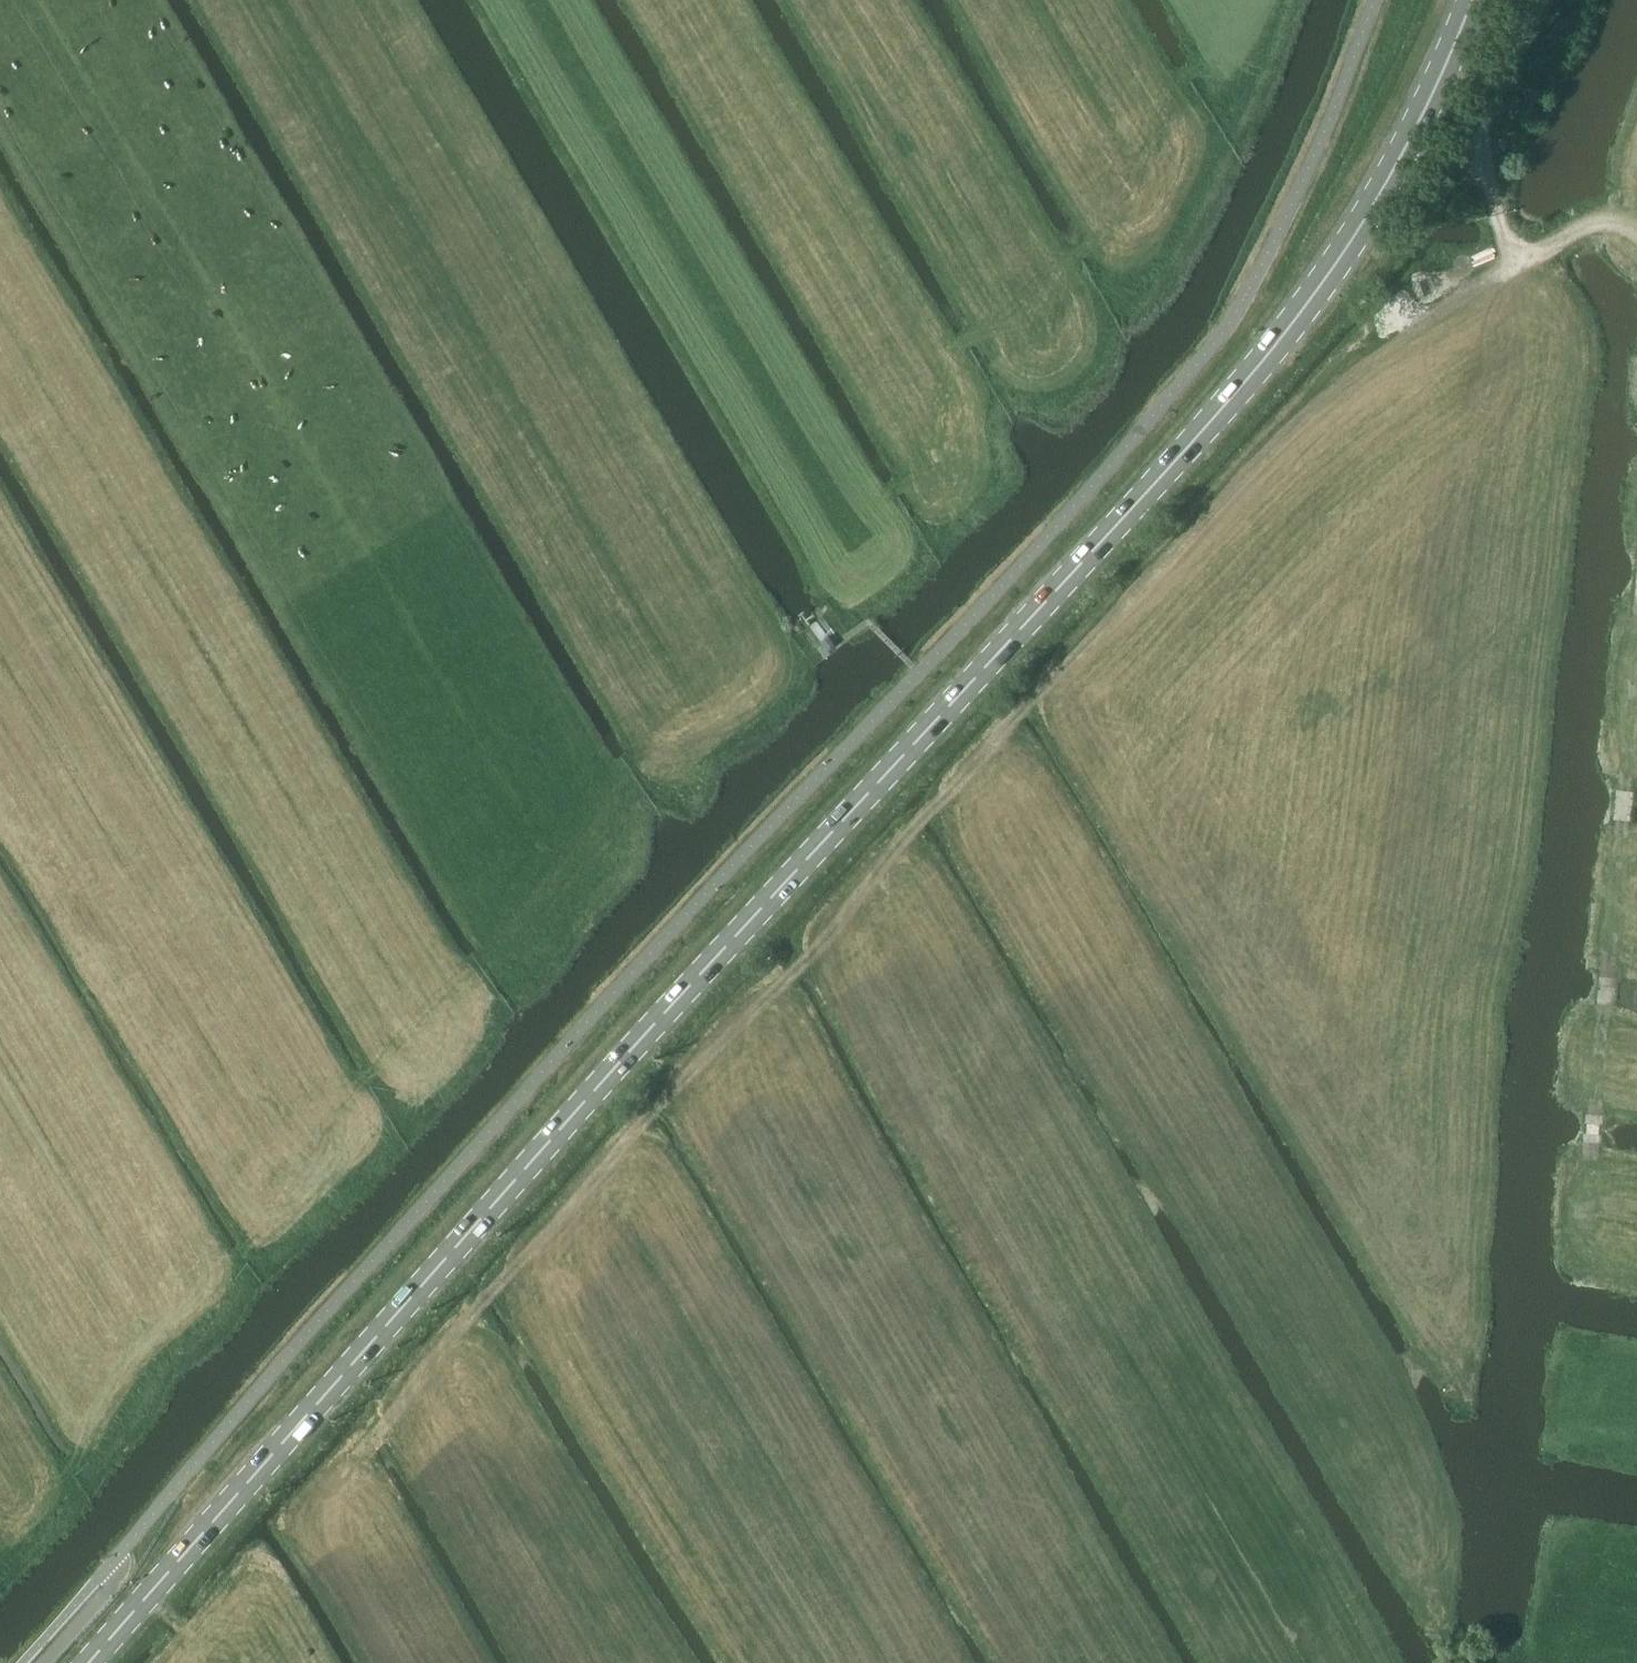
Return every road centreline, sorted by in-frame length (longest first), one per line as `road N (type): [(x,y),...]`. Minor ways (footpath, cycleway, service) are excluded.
road 1 (primary): [(89,1662),(430,1275),(1248,379),(1372,209),(1472,0)]
road 2 (track): [(1590,1168),(1636,625)]
road 3 (track): [(1636,228),(1609,219),(1517,265),(1493,209)]

